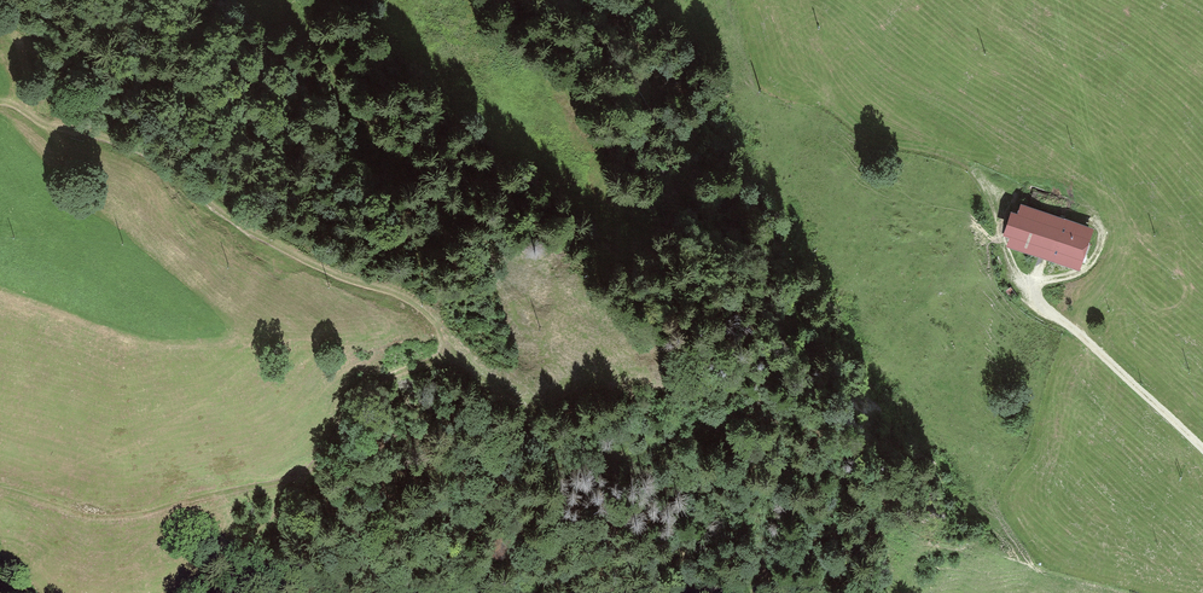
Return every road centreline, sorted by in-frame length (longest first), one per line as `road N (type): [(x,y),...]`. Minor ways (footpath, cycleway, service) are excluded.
road 1 (track): [(0,104),(137,153),(205,214),(259,246),(413,304),(503,388)]
road 2 (track): [(0,493),(90,515),(129,516),(284,481),(310,469),(380,381),(456,347)]
road 3 (track): [(555,395),(560,360),(518,327),(491,270),(450,230),(335,84),(288,0)]
road 4 (track): [(1069,0),(1122,243),(1112,272),(1071,327)]
road 5 (track): [(1202,450),(1029,293),(1080,273),(1100,244),(1101,226)]
road 6 (track): [(1029,293),(1004,245),(989,189),(968,165),(856,134),(835,117)]

